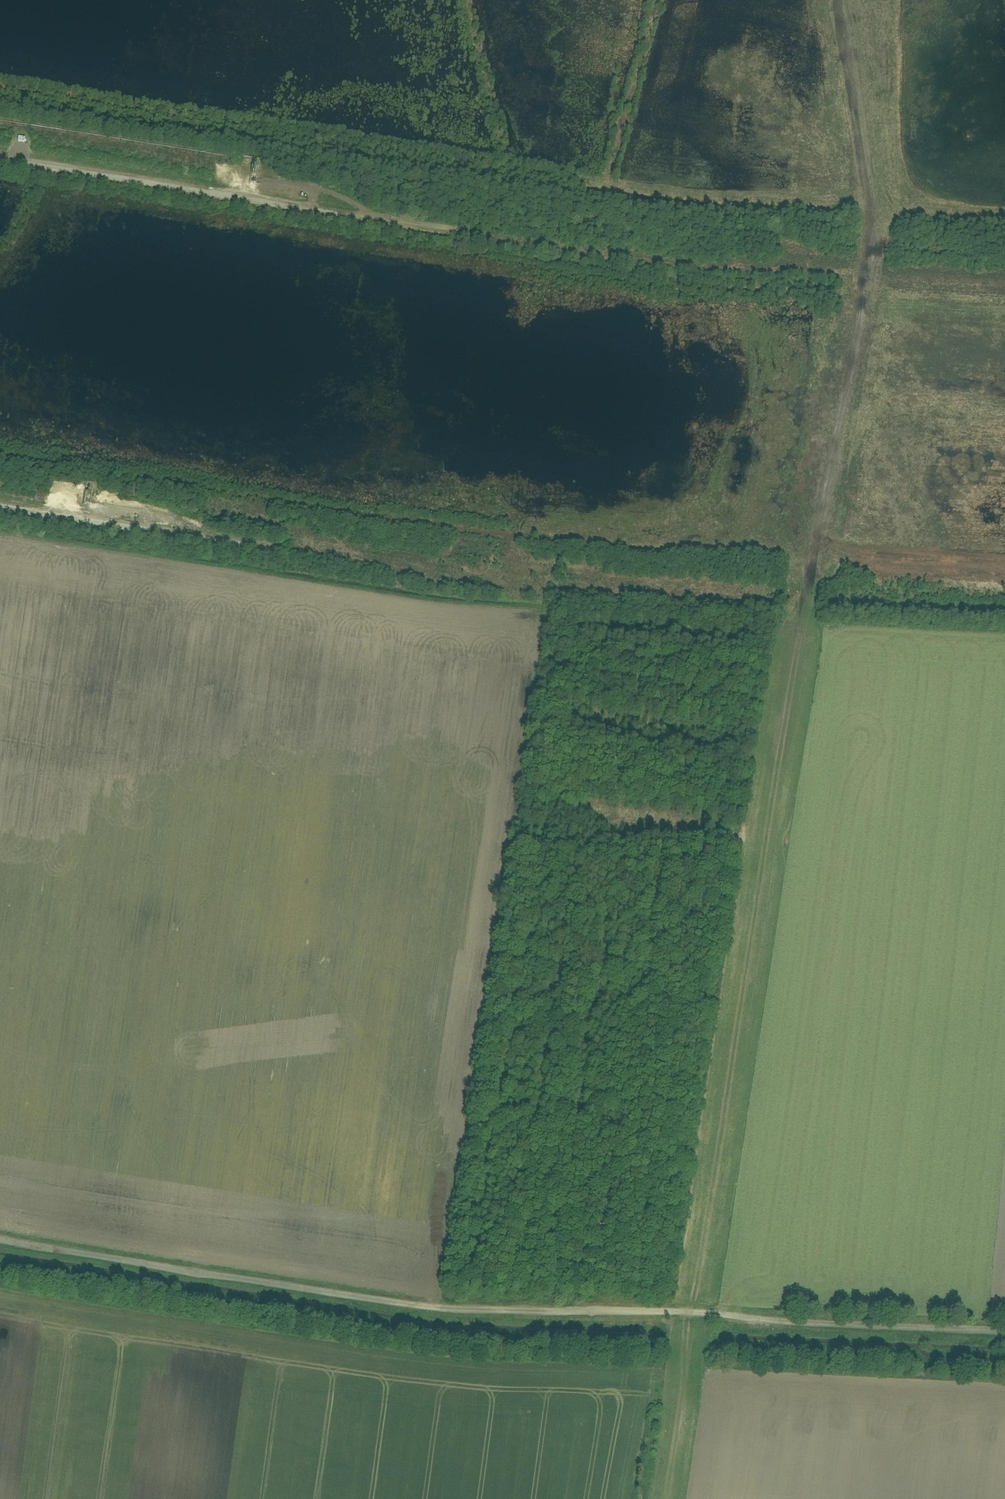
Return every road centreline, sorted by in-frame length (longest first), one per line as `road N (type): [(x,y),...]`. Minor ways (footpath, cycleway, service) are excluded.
road 1 (unclassified): [(1004,1325),(422,1300),(0,1239)]
road 2 (track): [(0,163),(445,235)]
road 3 (track): [(279,549),(0,504)]

